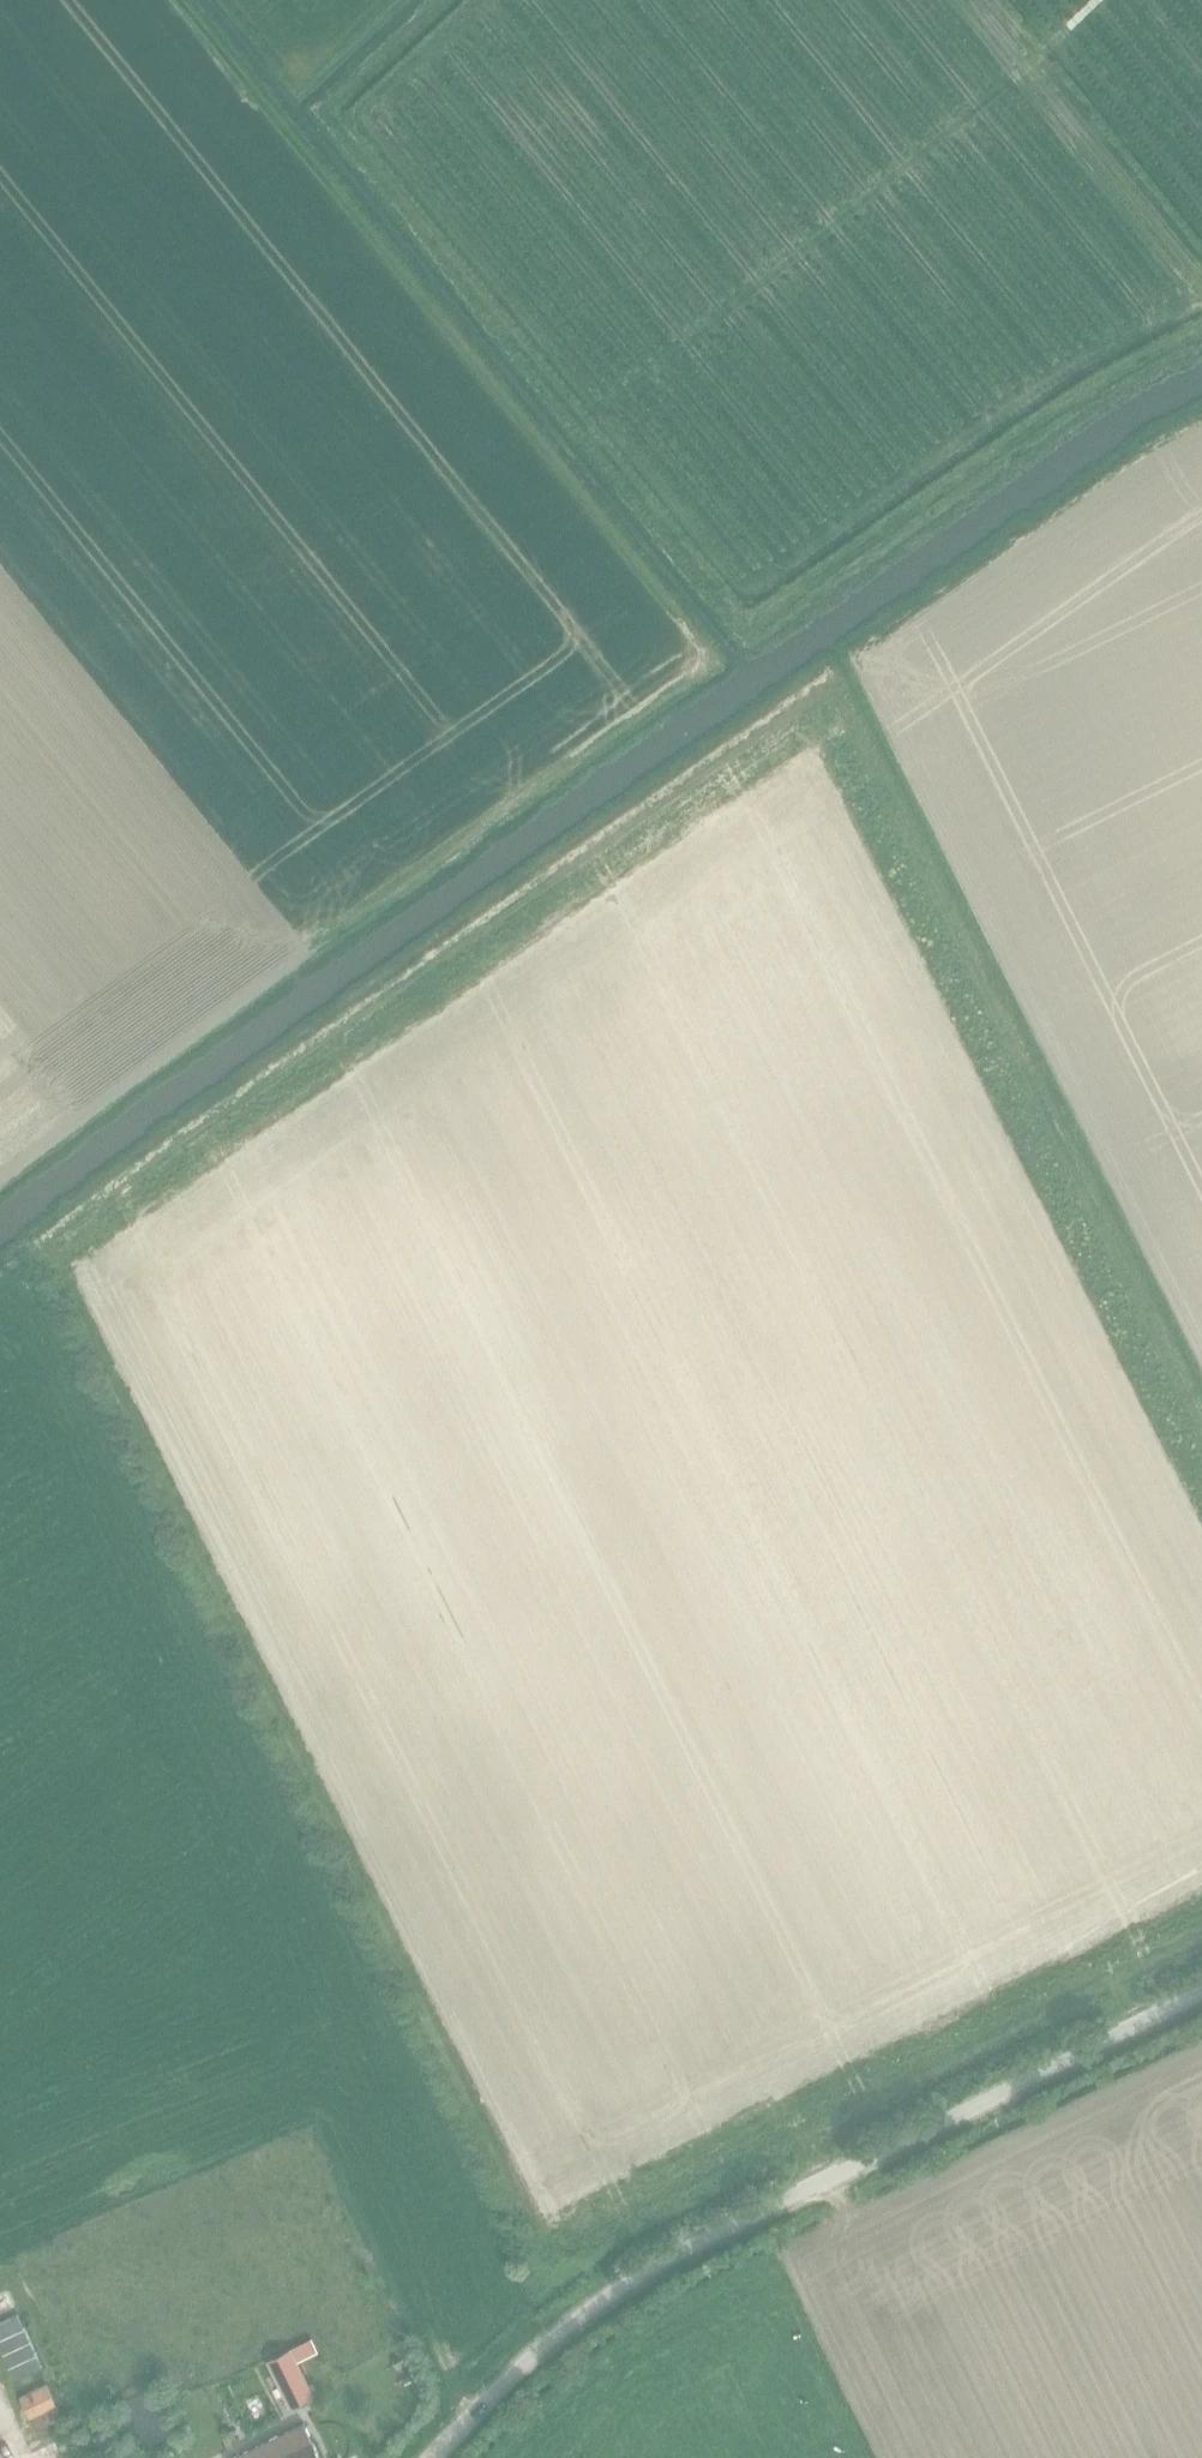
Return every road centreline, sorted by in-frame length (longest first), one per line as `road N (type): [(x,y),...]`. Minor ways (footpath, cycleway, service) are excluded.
road 1 (unclassified): [(430,2457),(518,2367),(599,2302),(701,2238),(1201,1989)]

